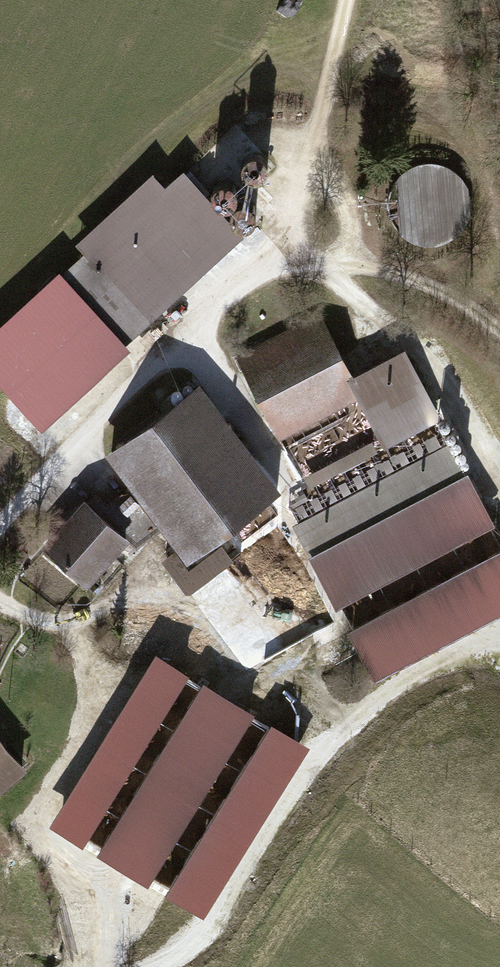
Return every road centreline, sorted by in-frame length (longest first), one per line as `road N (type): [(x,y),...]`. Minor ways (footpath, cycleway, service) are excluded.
road 1 (track): [(286,240),(217,291),(105,403),(0,537)]
road 2 (track): [(499,345),(433,291),(286,240)]
road 3 (track): [(286,240),(336,40)]

